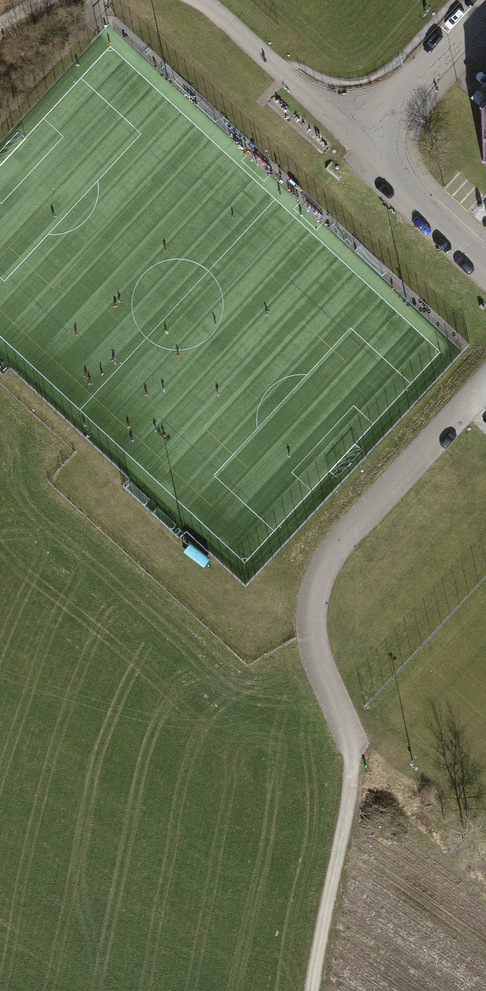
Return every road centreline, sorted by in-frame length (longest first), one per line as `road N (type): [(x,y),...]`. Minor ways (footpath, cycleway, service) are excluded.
road 1 (unclassified): [(485,382),(335,547),(315,585),(313,646),(354,749)]
road 2 (track): [(311,990),(354,749)]
road 3 (unclassified): [(384,134),(324,109),(199,0)]
road 4 (unclassified): [(485,269),(394,179),(384,134)]
road 5 (unclassified): [(384,134),(396,105),(485,4)]

